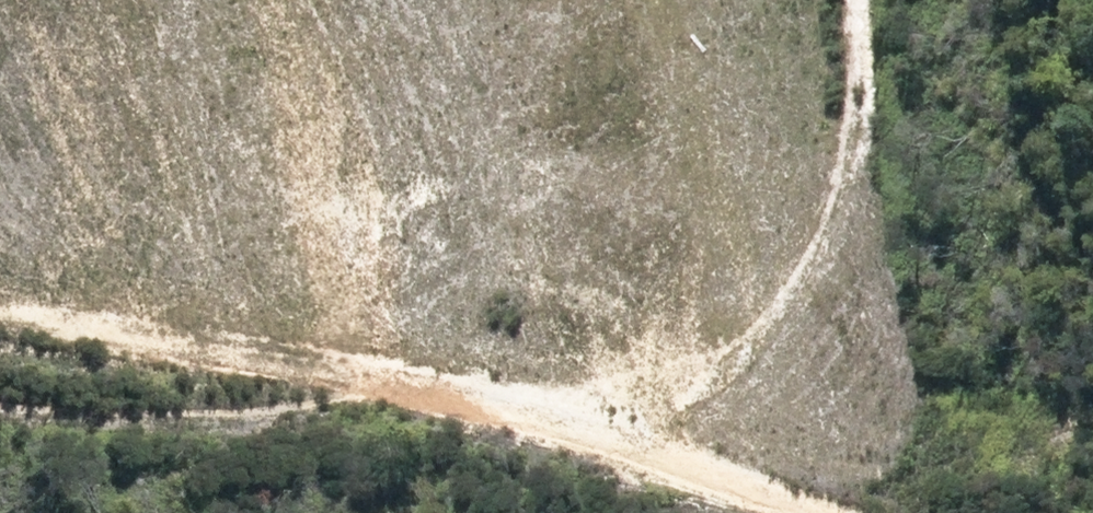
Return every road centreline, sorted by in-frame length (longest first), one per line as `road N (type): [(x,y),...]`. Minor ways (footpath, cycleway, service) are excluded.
road 1 (track): [(695,512),(519,473),(323,362),(0,324)]
road 2 (track): [(519,473),(725,354),(813,198),(860,0)]
road 3 (track): [(323,362),(123,411),(0,406)]

